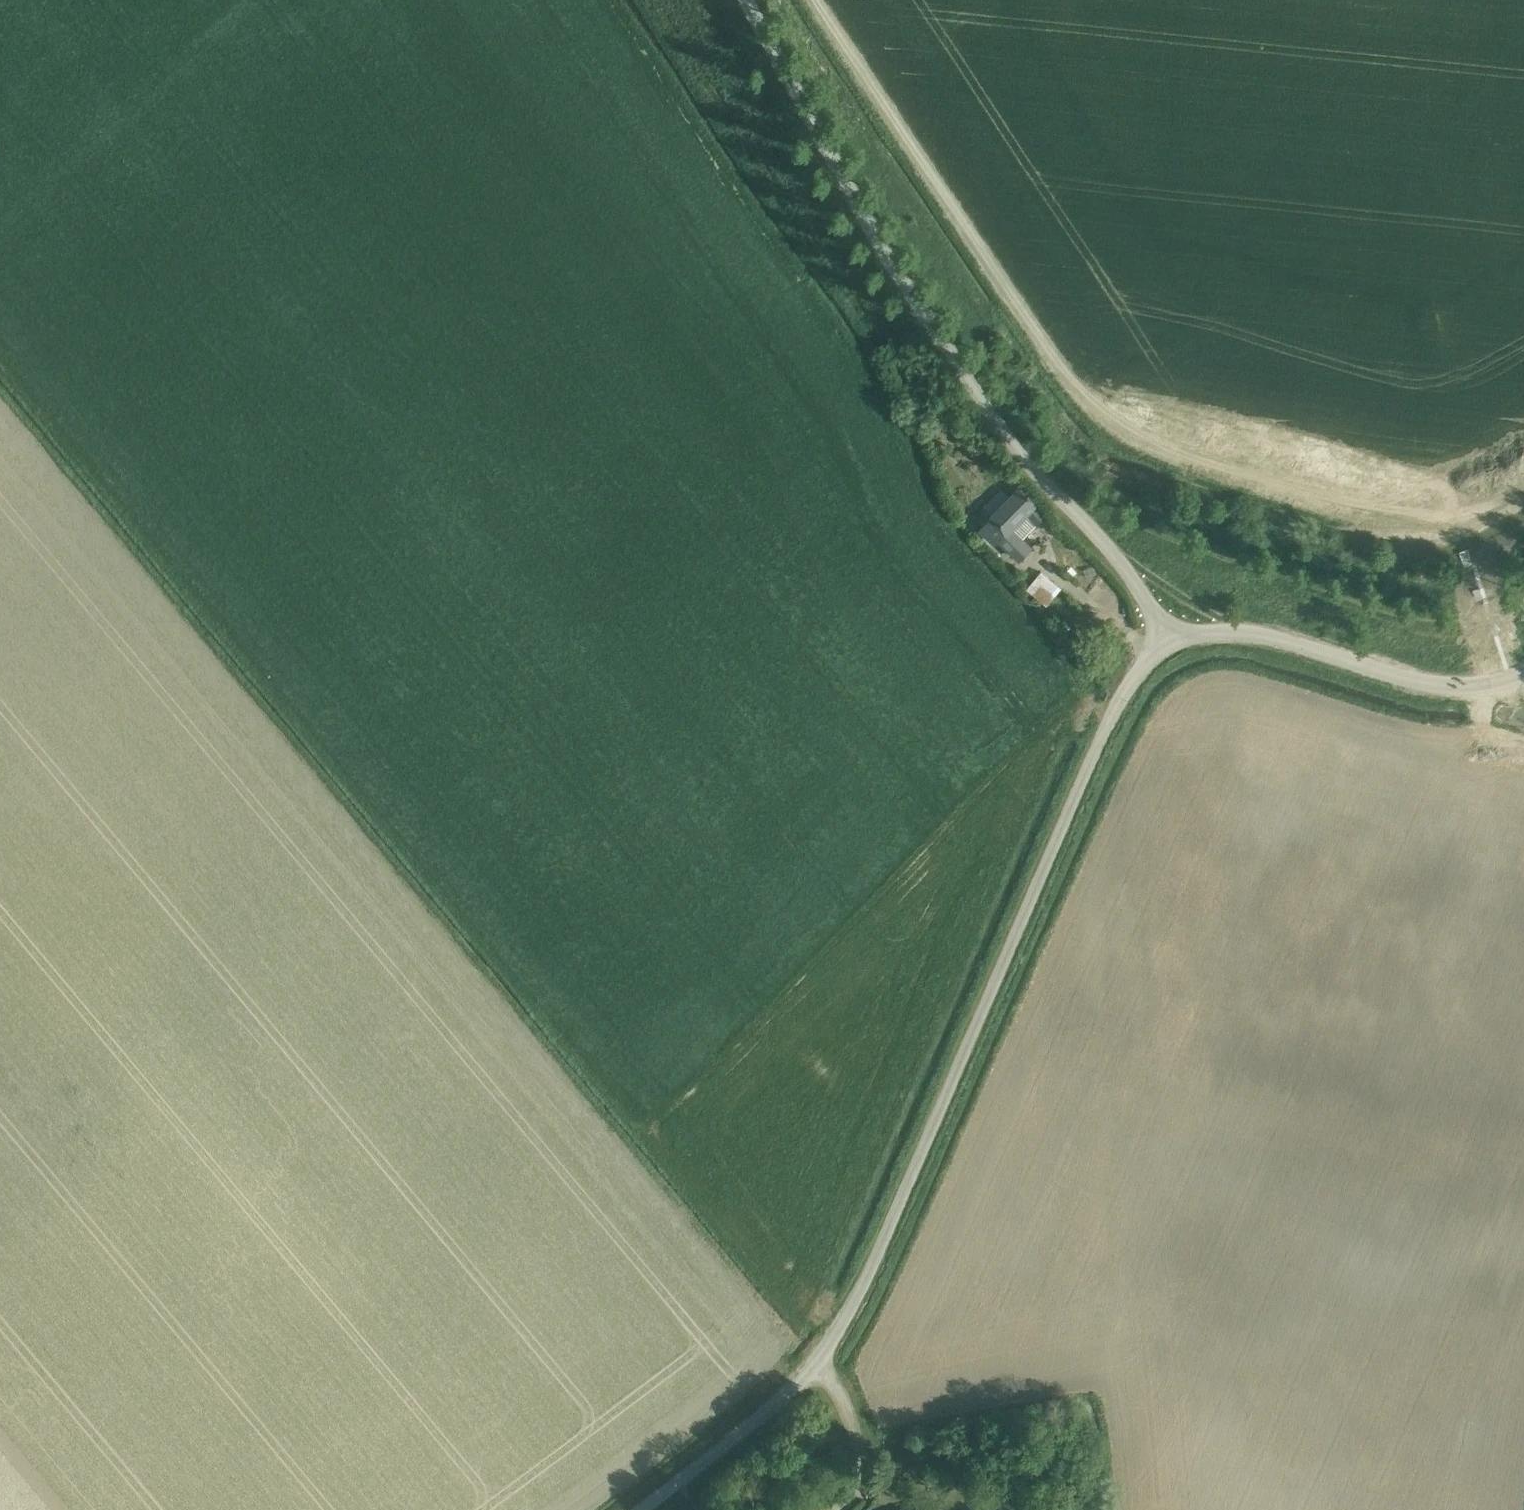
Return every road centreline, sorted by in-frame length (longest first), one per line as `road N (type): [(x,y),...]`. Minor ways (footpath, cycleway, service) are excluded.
road 1 (residential): [(641,1509),(780,1399),(841,1323),(1116,705),(1169,642)]
road 2 (tertiary): [(1169,642),(1122,565),(987,410),(897,274),(746,0)]
road 3 (tertiary): [(1523,673),(1457,687),(1253,634),(1169,642)]

